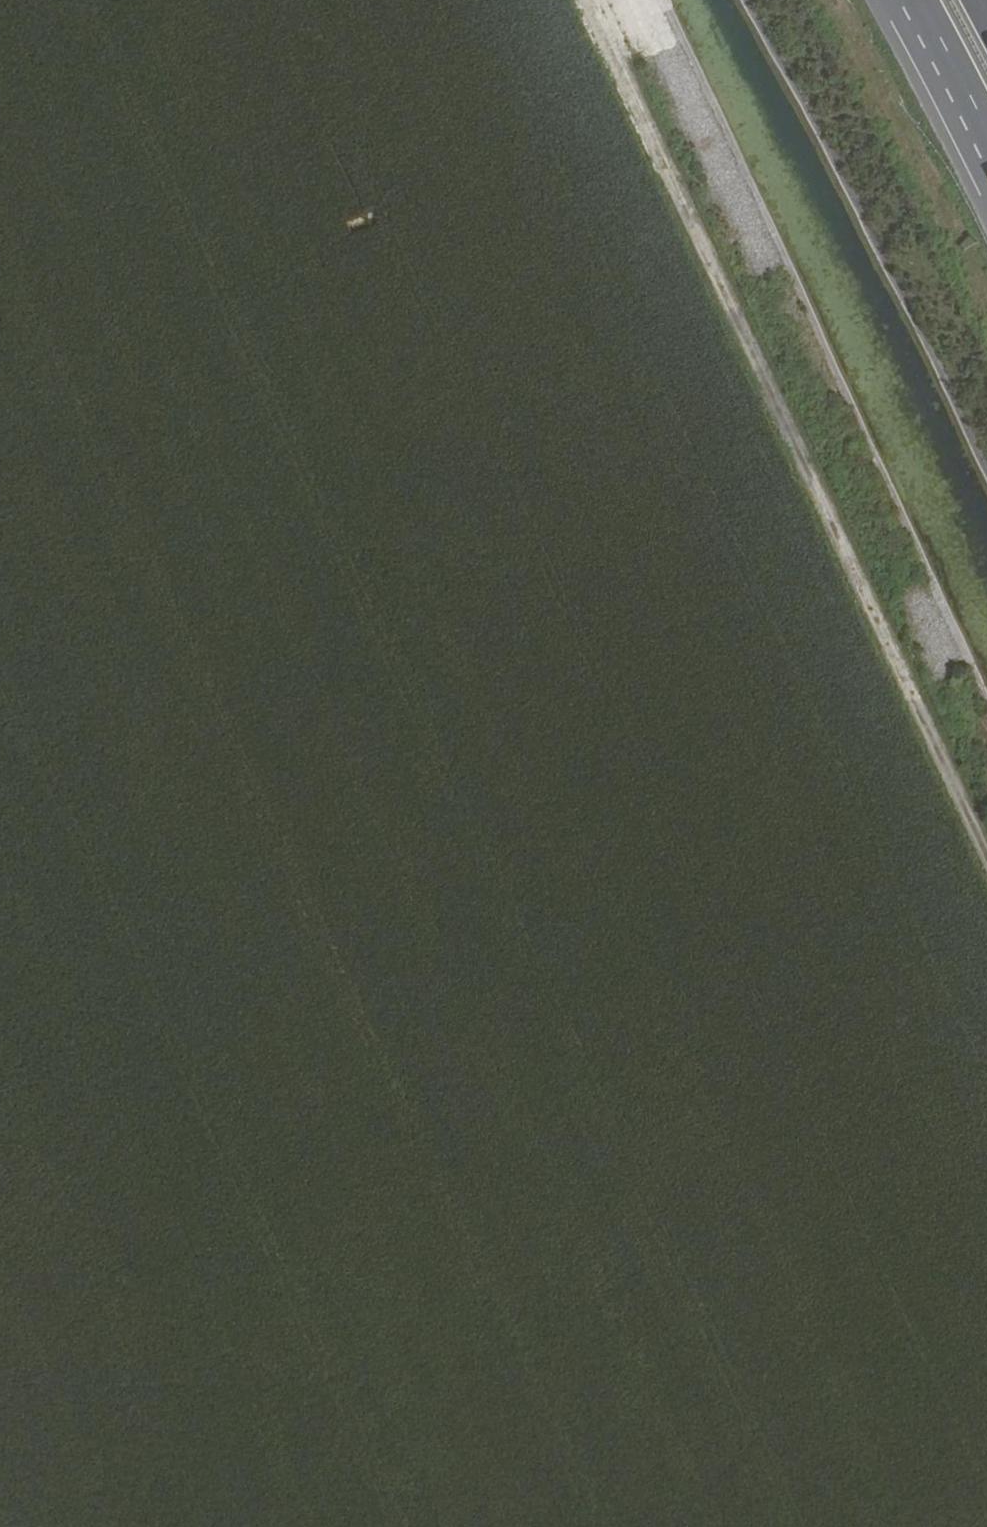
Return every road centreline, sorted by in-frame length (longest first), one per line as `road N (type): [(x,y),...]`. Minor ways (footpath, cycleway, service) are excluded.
road 1 (track): [(986,848),(591,0)]
road 2 (motorway): [(908,0),(986,153)]

